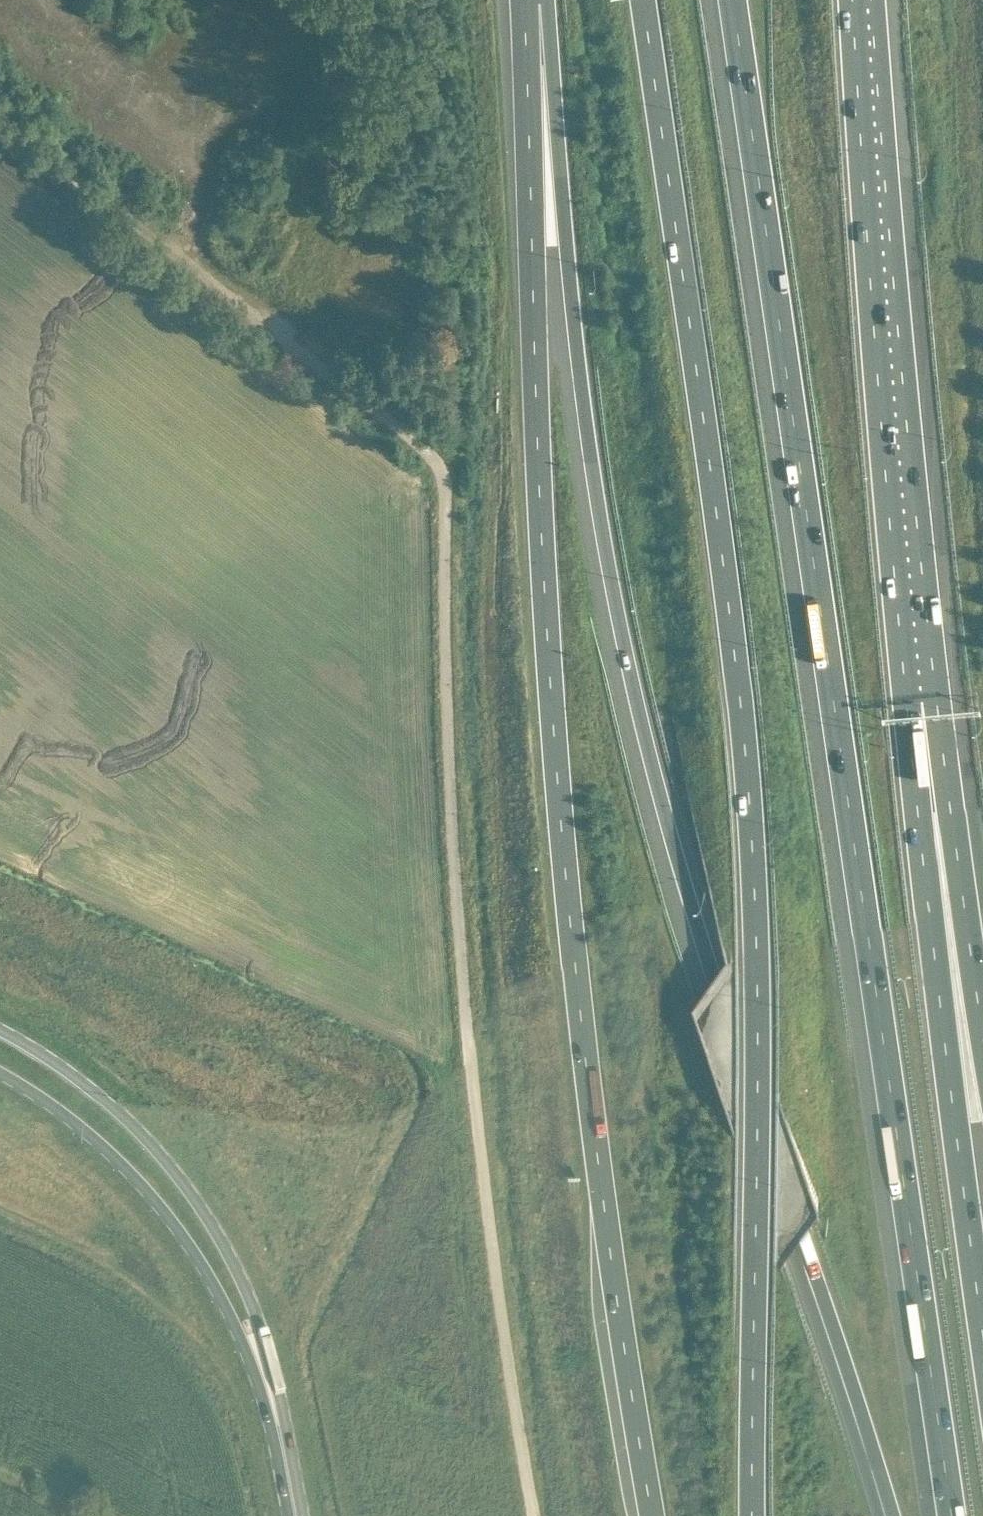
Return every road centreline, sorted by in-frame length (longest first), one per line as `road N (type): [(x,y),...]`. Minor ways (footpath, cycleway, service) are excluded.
road 1 (motorway): [(524,7),(567,245),(607,577),(653,787),(892,1515)]
road 2 (motorway): [(731,0),(948,1515)]
road 3 (trunk): [(643,0),(745,758),(757,1039),(753,1515)]
road 4 (motorway): [(524,7),(559,793),(603,1198),(653,1515)]
road 5 (unclassified): [(533,1515),(494,1271),(463,983),(450,780),(448,500),(429,454),(398,429)]
road 6 (motorway): [(914,689),(862,0)]
road 7 (motorway): [(982,1314),(945,1067),(914,689)]
road 8 (track): [(398,429),(0,116)]
road 9 (tertiary): [(264,1375),(244,1287),(178,1178),(120,1112),(0,1030)]
road 10 (tertiary): [(0,1074),(95,1140),(140,1184),(211,1279),(264,1375)]
road 11 (motorway): [(982,1058),(914,689)]
road 12 (tertiary): [(264,1375),(294,1515)]

